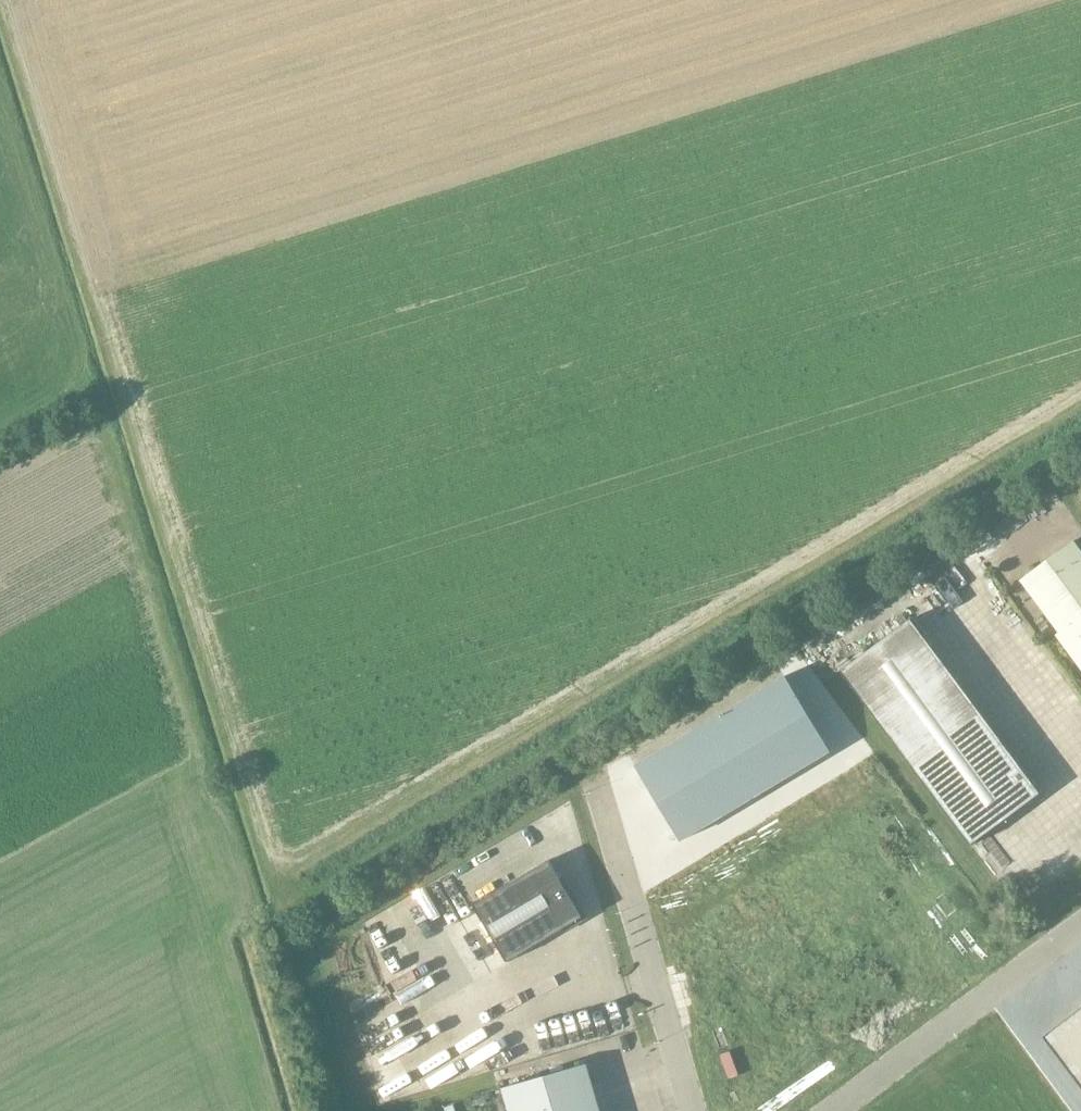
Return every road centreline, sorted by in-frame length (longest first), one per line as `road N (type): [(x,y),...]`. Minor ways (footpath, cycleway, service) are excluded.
road 1 (track): [(242,940),(1080,437)]
road 2 (track): [(242,940),(239,886),(80,386)]
road 3 (unclassified): [(597,783),(691,1110)]
road 4 (unclassified): [(831,1110),(1080,923)]
road 5 (track): [(80,386),(23,213)]
road 6 (track): [(290,1110),(242,940)]

